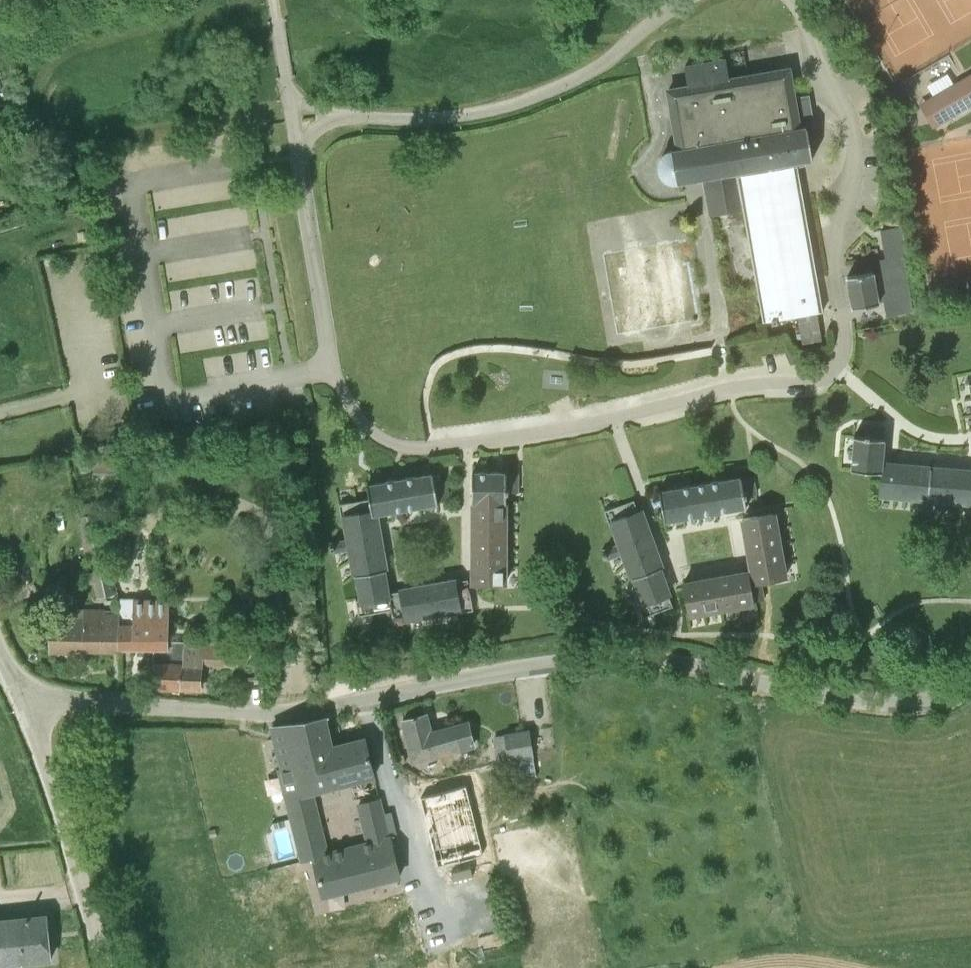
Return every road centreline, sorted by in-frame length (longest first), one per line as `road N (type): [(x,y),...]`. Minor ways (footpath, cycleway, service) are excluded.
road 1 (unclassified): [(970,683),(922,702),(885,703),(625,655),(272,714),(25,702)]
road 2 (unclassified): [(103,967),(25,702)]

